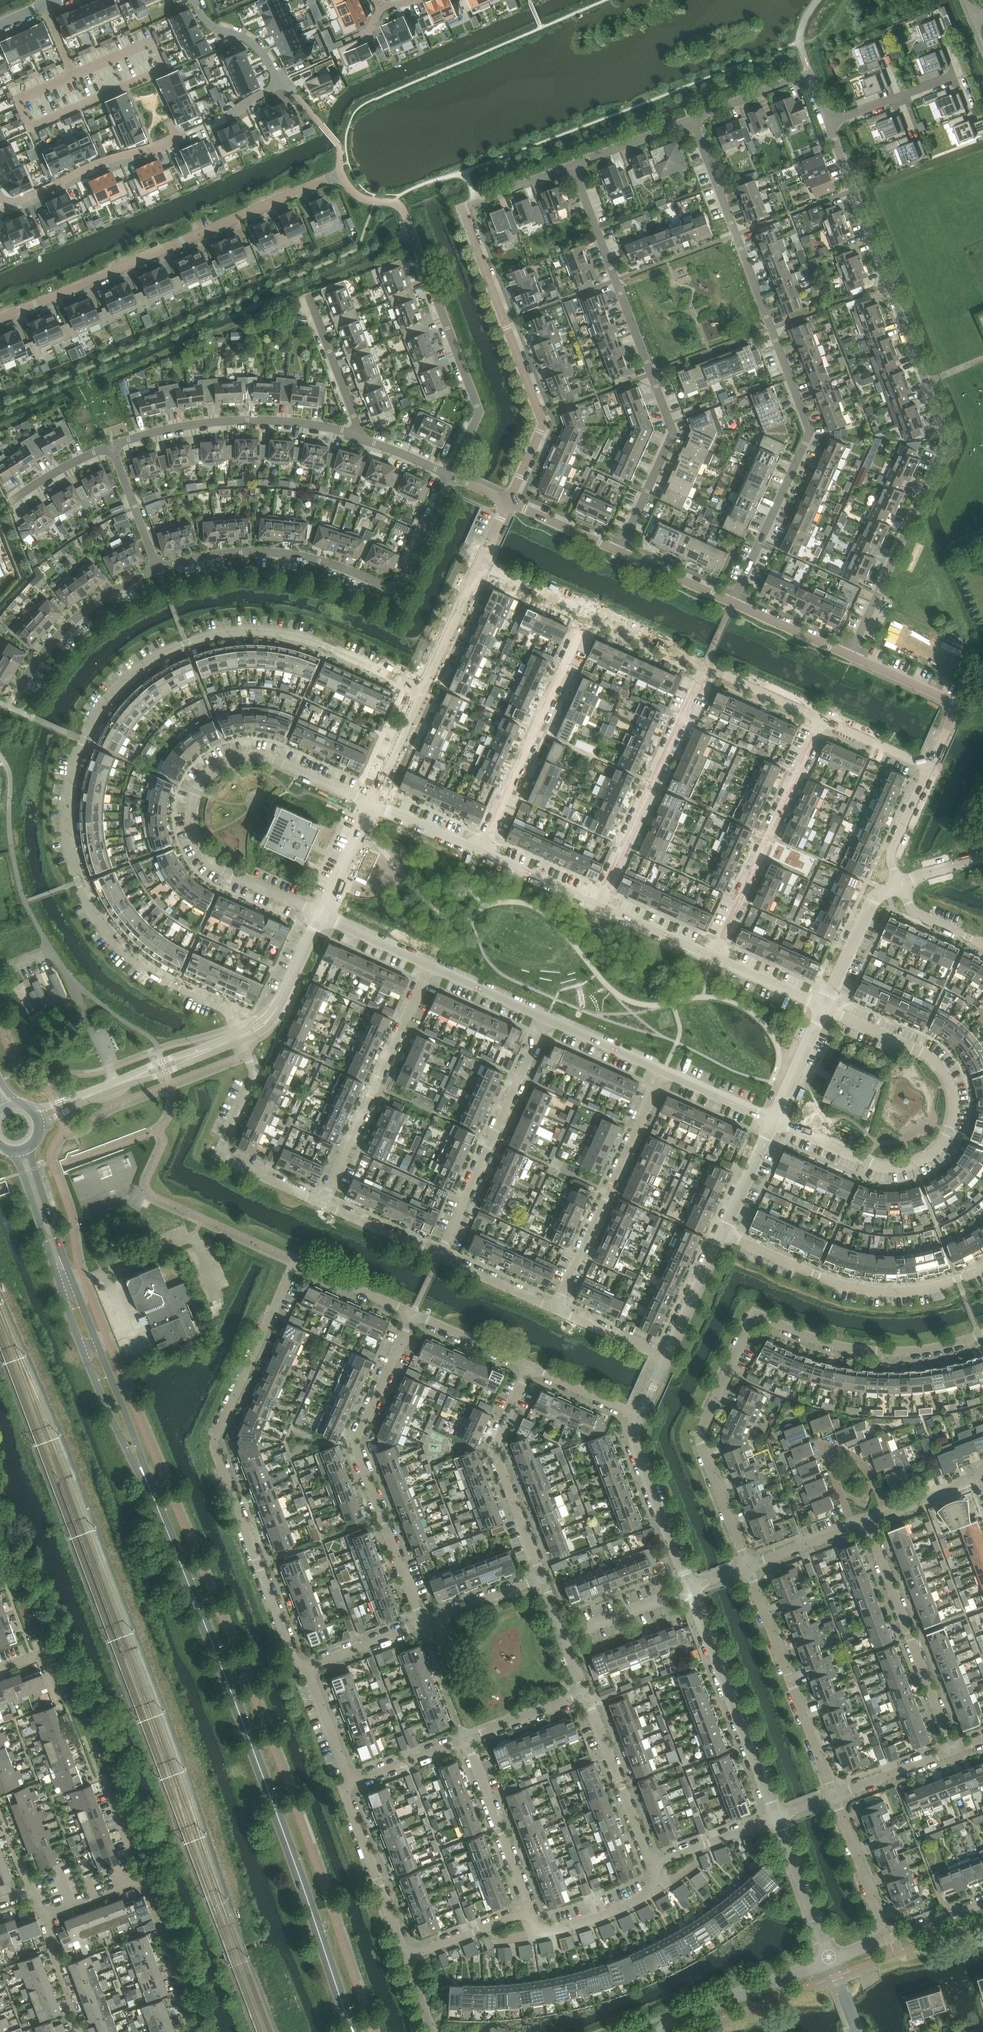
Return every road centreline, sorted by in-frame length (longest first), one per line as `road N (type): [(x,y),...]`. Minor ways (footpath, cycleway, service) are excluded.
road 1 (residential): [(243,1038),(223,1007),(125,951),(81,881),(70,807),(96,721),(148,665),(236,633),(289,636),(424,690)]
road 2 (residential): [(829,122),(948,439),(850,656)]
road 3 (secondary): [(344,2008),(147,1478)]
road 4 (residential): [(734,603),(812,431),(693,120)]
road 5 (residential): [(748,1566),(701,1439),(754,1317),(836,1347),(883,1354),(982,1334)]
road 6 (residential): [(309,1668),(294,1656),(216,1445),(298,1262)]
road 7 (residential): [(619,552),(674,432),(576,166)]
road 8 (residential): [(322,917),(208,858),(192,822),(197,793),(216,768),(254,756),(373,804)]
road 9 (residential): [(774,1120),(882,1165),(924,1156),(949,1126),(953,1091),(930,1054),(825,1007)]
road 10 (residential): [(453,476),(398,594),(354,573),(261,553),(160,568)]
road 11 (residential): [(0,320),(325,180)]
road 12 (secondary): [(16,1152),(62,1288),(147,1478)]
road 13 (secondary): [(147,1478),(28,1148)]
road 14 (residential): [(422,1624),(358,1448),(413,1314)]
road 15 (residential): [(509,502),(541,425),(462,208)]
road 16 (residential): [(453,476),(482,412),(407,219)]
road 17 (residential): [(723,1233),(863,1288),(935,1286),(982,1268)]
road 18 (residential): [(556,1310),(663,1070)]
road 19 (residential): [(323,1205),(430,966)]
road 20 (residential): [(439,1256),(547,1018)]
road 21 (residential): [(716,957),(821,718)]
road 22 (residential): [(483,852),(588,614)]
road 23 (residential): [(599,904),(705,667)]
road 24 (residential): [(114,447),(167,429),(232,421),(361,435)]
road 25 (residential): [(955,1753),(867,1522)]
road 26 (residential): [(777,1817),(688,1588)]
road 27 (residential): [(748,1566),(836,1794)]
road 28 (residential): [(323,1205),(224,1154),(254,1073),(243,1038)]
road 29 (residential): [(544,1579),(497,1450),(531,1370)]
road 30 (residential): [(239,1039),(34,1111)]
road 31 (residential): [(40,1124),(239,1039)]
road 32 (residential): [(196,0),(212,25),(259,48),(276,79),(206,126)]
road 33 (residential): [(183,136),(100,162),(27,201),(0,197)]
road 34 (residential): [(17,693),(72,622),(160,568)]
road 35 (residential): [(929,768),(956,703),(850,656)]
road 36 (residential): [(408,1957),(348,1798),(352,1783)]
road 37 (residential): [(831,1961),(677,2019),(660,2031)]
road 38 (residential): [(854,1527),(824,1448),(858,1458),(888,1514)]
road 39 (residential): [(529,1911),(466,1739)]
road 40 (residential): [(652,1864),(587,1694)]
road 41 (residential): [(688,1588),(635,1436),(642,1419)]
road 42 (residential): [(693,120),(809,73),(829,122)]
road 43 (residential): [(529,1911),(551,1931),(602,1915),(654,1889),(652,1864)]
road 44 (residential): [(831,1961),(982,1903)]
road 45 (residential): [(191,2031),(144,1880)]
road 46 (residential): [(831,1961),(777,1817)]
road 47 (residential): [(243,1038),(274,1017),(322,917)]
road 48 (residential): [(825,1007),(869,909),(900,885)]
road 49 (residential): [(361,435),(312,299)]
road 50 (residential): [(668,1360),(723,1233)]
road 51 (residential): [(424,690),(480,565)]
road 52 (residential): [(836,1794),(883,1922)]
road 53 (residential): [(652,1864),(777,1817)]
road 54 (residential): [(829,122),(954,75)]
road 55 (residential): [(688,1588),(565,1635)]
road 56 (residential): [(531,1370),(413,1314)]
road 57 (residential): [(422,1624),(544,1579)]
road 58 (residential): [(408,1957),(529,1911)]
road 59 (residential): [(160,568),(114,447)]
road 60 (residential): [(78,2031),(42,1907)]
road 61 (residential): [(466,1739),(587,1694)]
road 62 (residential): [(439,1256),(556,1310)]
road 63 (residential): [(716,957),(599,904)]
road 64 (residential): [(705,667),(588,614)]
road 65 (residential): [(547,1018),(430,966)]
road 66 (residential): [(850,656),(734,603)]
road 67 (residential): [(599,904),(483,852)]
road 68 (residential): [(663,1070),(547,1018)]
road 69 (residential): [(821,718),(705,667)]
road 70 (residential): [(439,1256),(323,1205)]
road 71 (residential): [(413,1314),(298,1262)]
road 72 (residential): [(836,1794),(955,1753)]
road 73 (residential): [(734,603),(619,552)]
road 74 (residential): [(576,166),(693,120)]
road 75 (residential): [(900,885),(894,846),(929,768)]
road 76 (residential): [(373,804),(424,690)]
road 77 (residential): [(322,917),(373,804)]
road 78 (residential): [(774,1120),(825,1007)]
road 79 (residential): [(723,1233),(774,1120)]
road 80 (residential): [(352,1783),(309,1668)]
road 81 (residential): [(556,1310),(668,1360)]
road 82 (residential): [(352,1783),(466,1739)]
road 83 (residential): [(774,1120),(663,1070)]
road 84 (residential): [(462,208),(576,166)]
road 85 (residential): [(642,1419),(531,1370)]
road 86 (residential): [(8,506),(114,447)]
road 87 (residential): [(309,1668),(422,1624)]
road 88 (residential): [(619,552),(509,502)]

